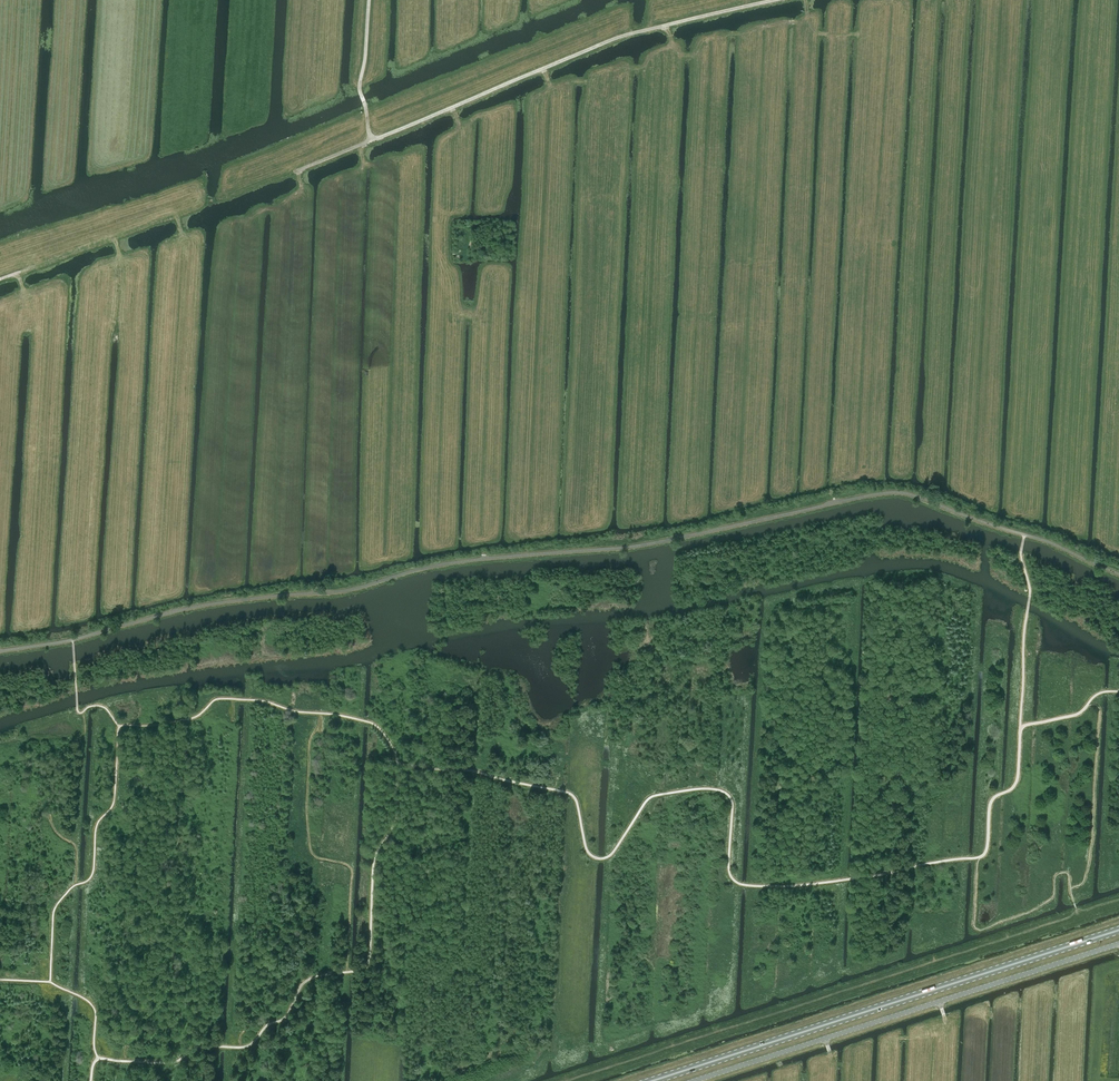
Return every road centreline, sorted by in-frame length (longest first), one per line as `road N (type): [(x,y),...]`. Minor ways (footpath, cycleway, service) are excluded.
road 1 (track): [(778,0),(624,36),(0,278)]
road 2 (primary): [(651,1080),(1118,930)]
road 3 (unclassified): [(1118,944),(694,1080)]
road 4 (track): [(370,141),(359,84),(369,0)]

